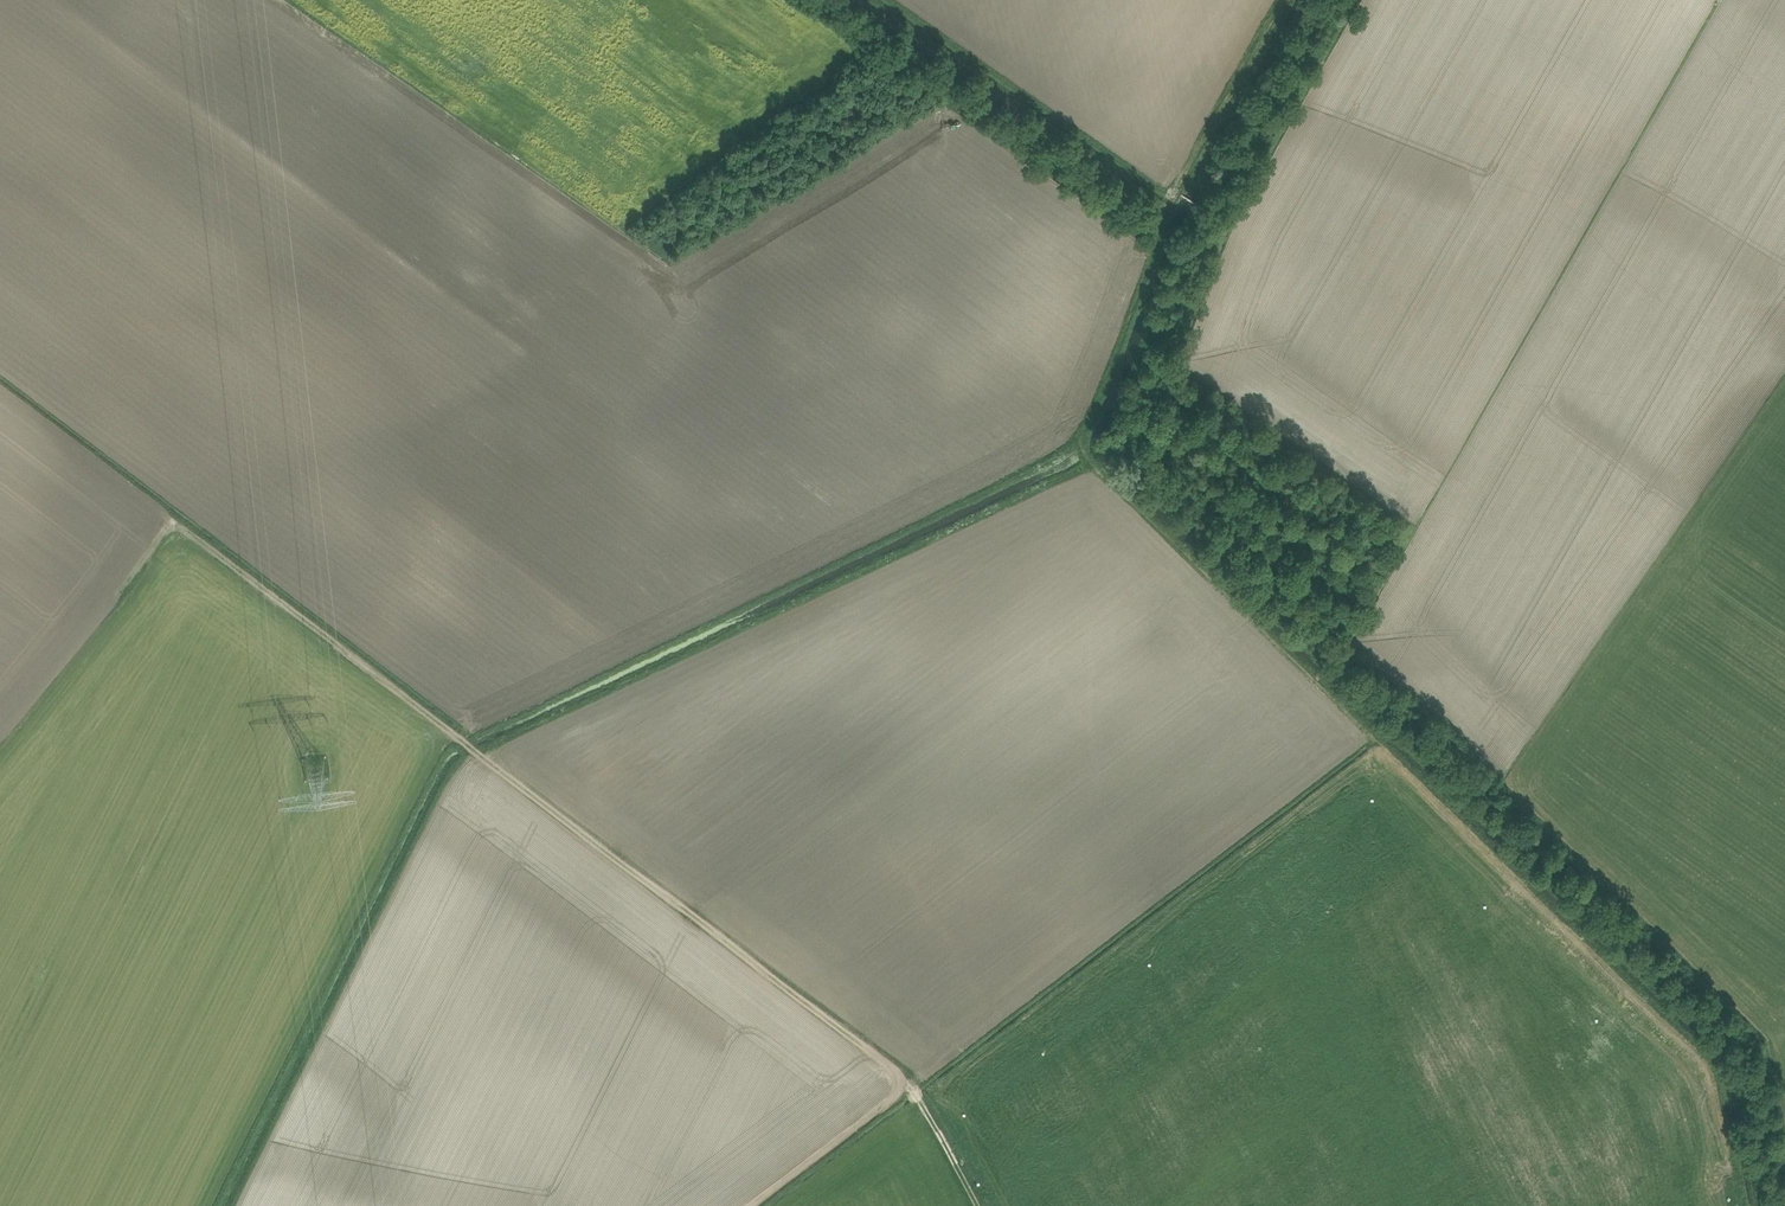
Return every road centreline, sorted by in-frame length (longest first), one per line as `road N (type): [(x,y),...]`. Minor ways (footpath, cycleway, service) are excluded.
road 1 (track): [(0,742),(177,522),(897,1068),(910,1086)]
road 2 (track): [(867,0),(1162,204)]
road 3 (track): [(756,1205),(910,1086)]
road 4 (track): [(910,1086),(977,1205)]

